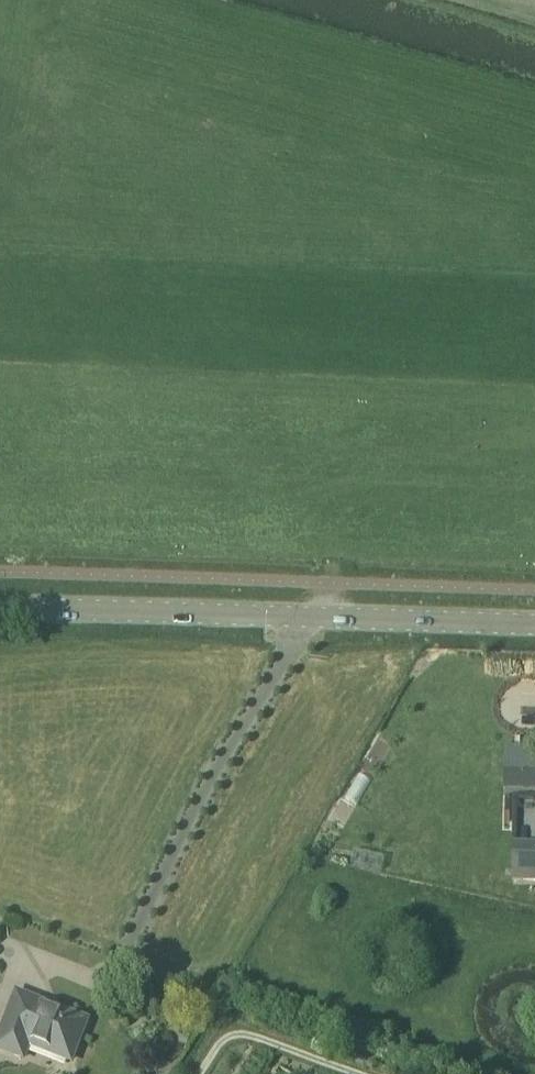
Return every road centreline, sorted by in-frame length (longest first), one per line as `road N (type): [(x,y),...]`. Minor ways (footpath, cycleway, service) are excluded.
road 1 (tertiary): [(0,612),(534,627)]

